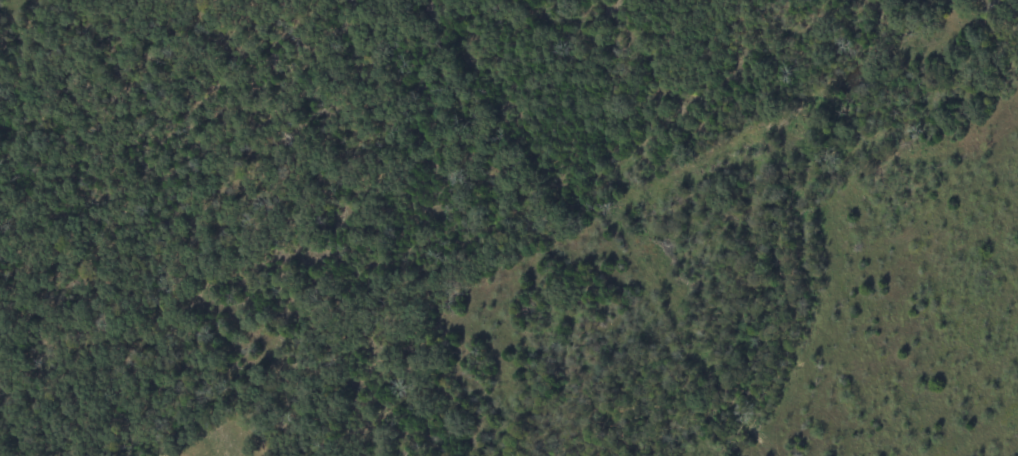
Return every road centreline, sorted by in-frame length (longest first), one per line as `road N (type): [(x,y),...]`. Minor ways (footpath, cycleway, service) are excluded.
road 1 (residential): [(1017,73),(942,141),(845,150),(834,173),(763,201),(654,152),(605,67)]
road 2 (residential): [(724,455),(763,368),(763,201)]

